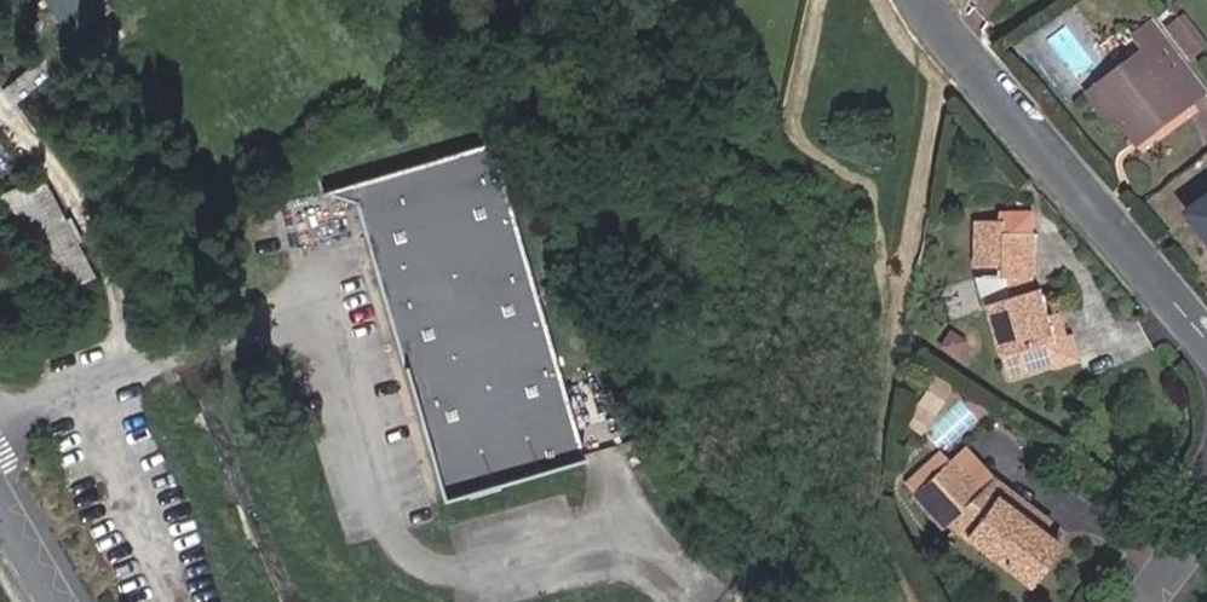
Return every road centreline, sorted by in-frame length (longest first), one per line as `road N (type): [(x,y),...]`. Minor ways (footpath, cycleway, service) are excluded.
road 1 (residential): [(927,0),(990,85),(1206,339)]

